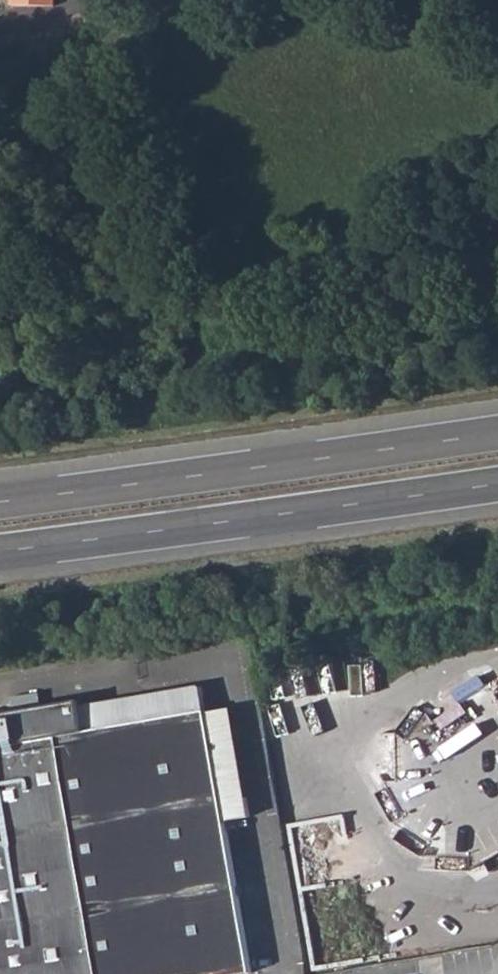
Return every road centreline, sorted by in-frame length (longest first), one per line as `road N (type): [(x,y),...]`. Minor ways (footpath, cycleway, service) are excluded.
road 1 (motorway): [(497,432),(0,501)]
road 2 (motorway): [(0,551),(497,483)]

